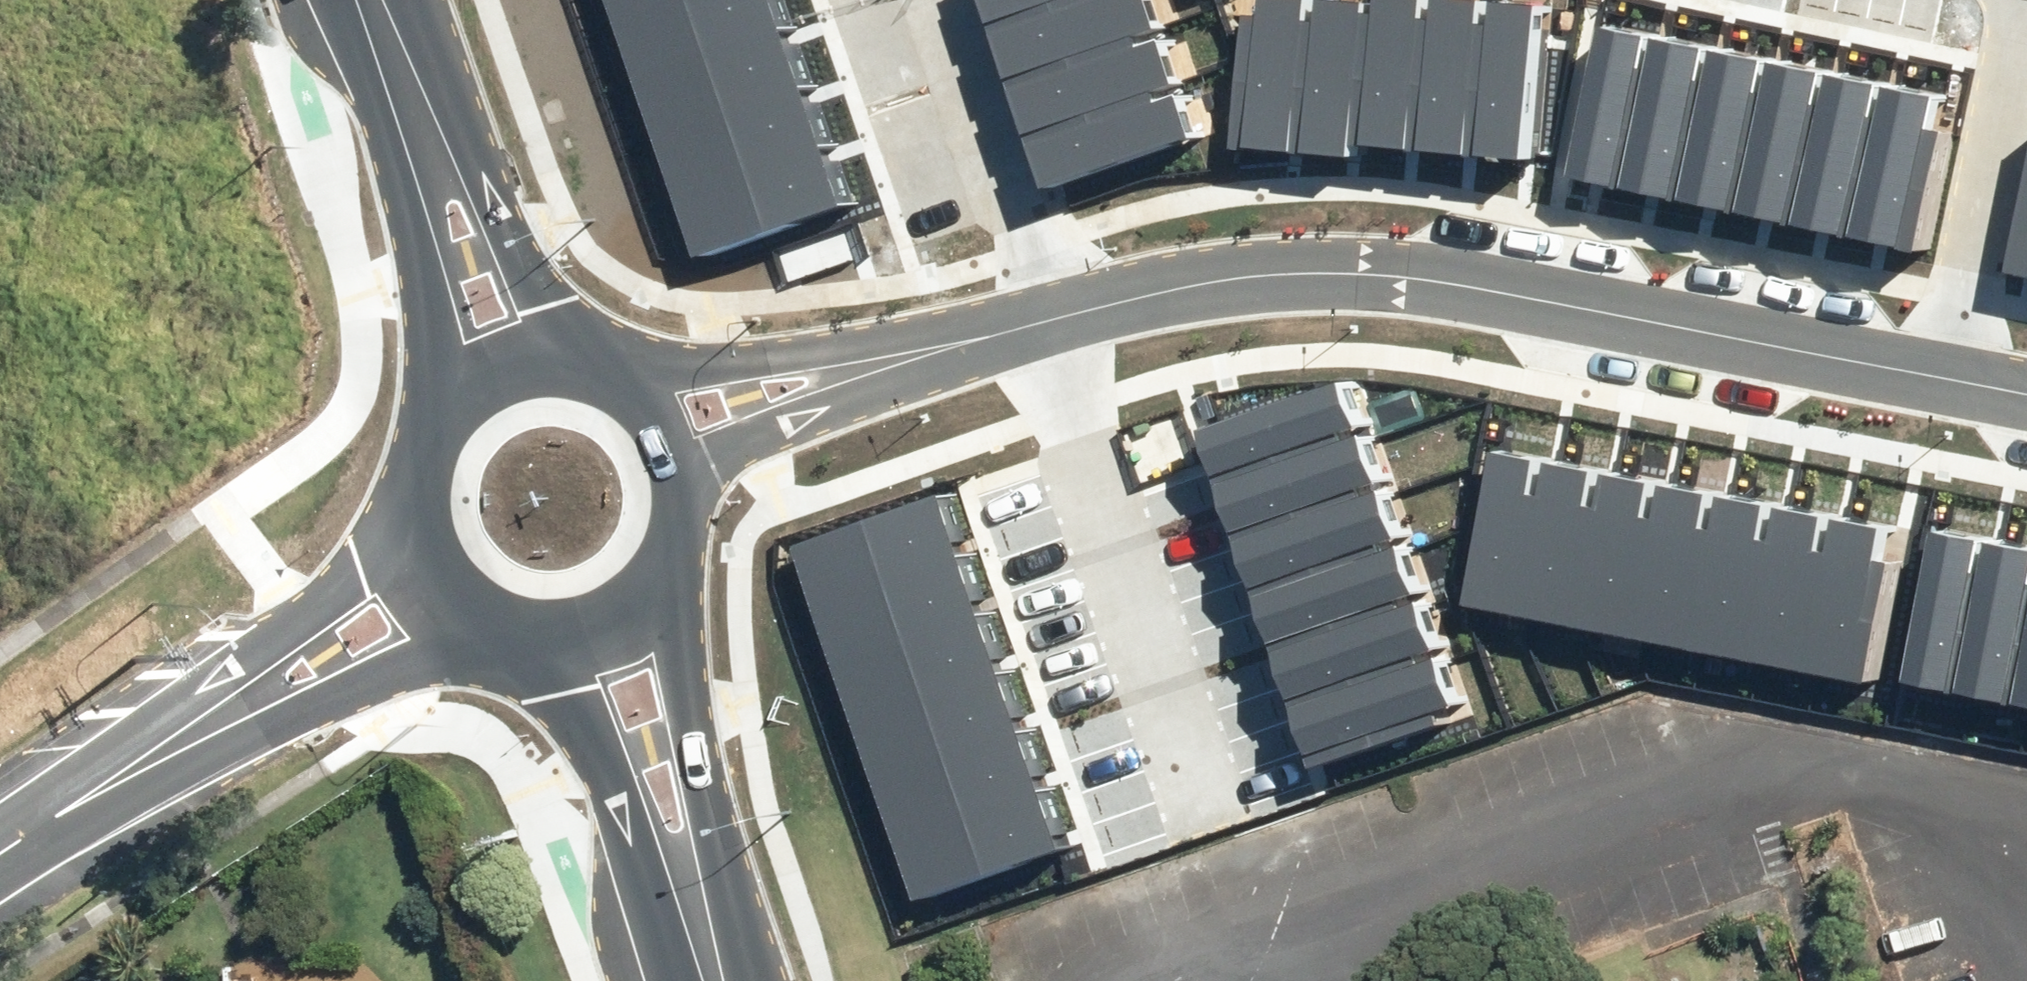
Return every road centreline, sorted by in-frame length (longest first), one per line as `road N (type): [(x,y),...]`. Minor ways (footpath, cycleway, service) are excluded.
road 1 (residential): [(1032,329),(1243,277),(1358,278),(2026,397)]
road 2 (tertiary): [(486,628),(65,812)]
road 3 (tertiary): [(65,812),(407,522)]
road 4 (secondary): [(674,559),(674,610),(725,980)]
road 5 (secondary): [(710,980),(567,694),(527,640)]
road 6 (secondary): [(394,51),(575,363)]
road 7 (secondary): [(443,405),(394,51)]
road 8 (residential): [(1032,329),(933,0)]
road 9 (residential): [(617,379),(941,348)]
road 10 (residential): [(941,348),(685,480)]
road 11 (secondary): [(674,559),(649,596),(614,624),(572,639),(527,640)]
road 12 (secondary): [(443,405),(481,376),(527,362),(575,363)]
road 13 (secondary): [(486,628),(448,602),(421,565),(407,522)]
road 14 (secondary): [(407,522),(407,480),(419,440),(443,405)]
road 15 (secondary): [(617,379),(650,406),(673,440),(685,480)]

